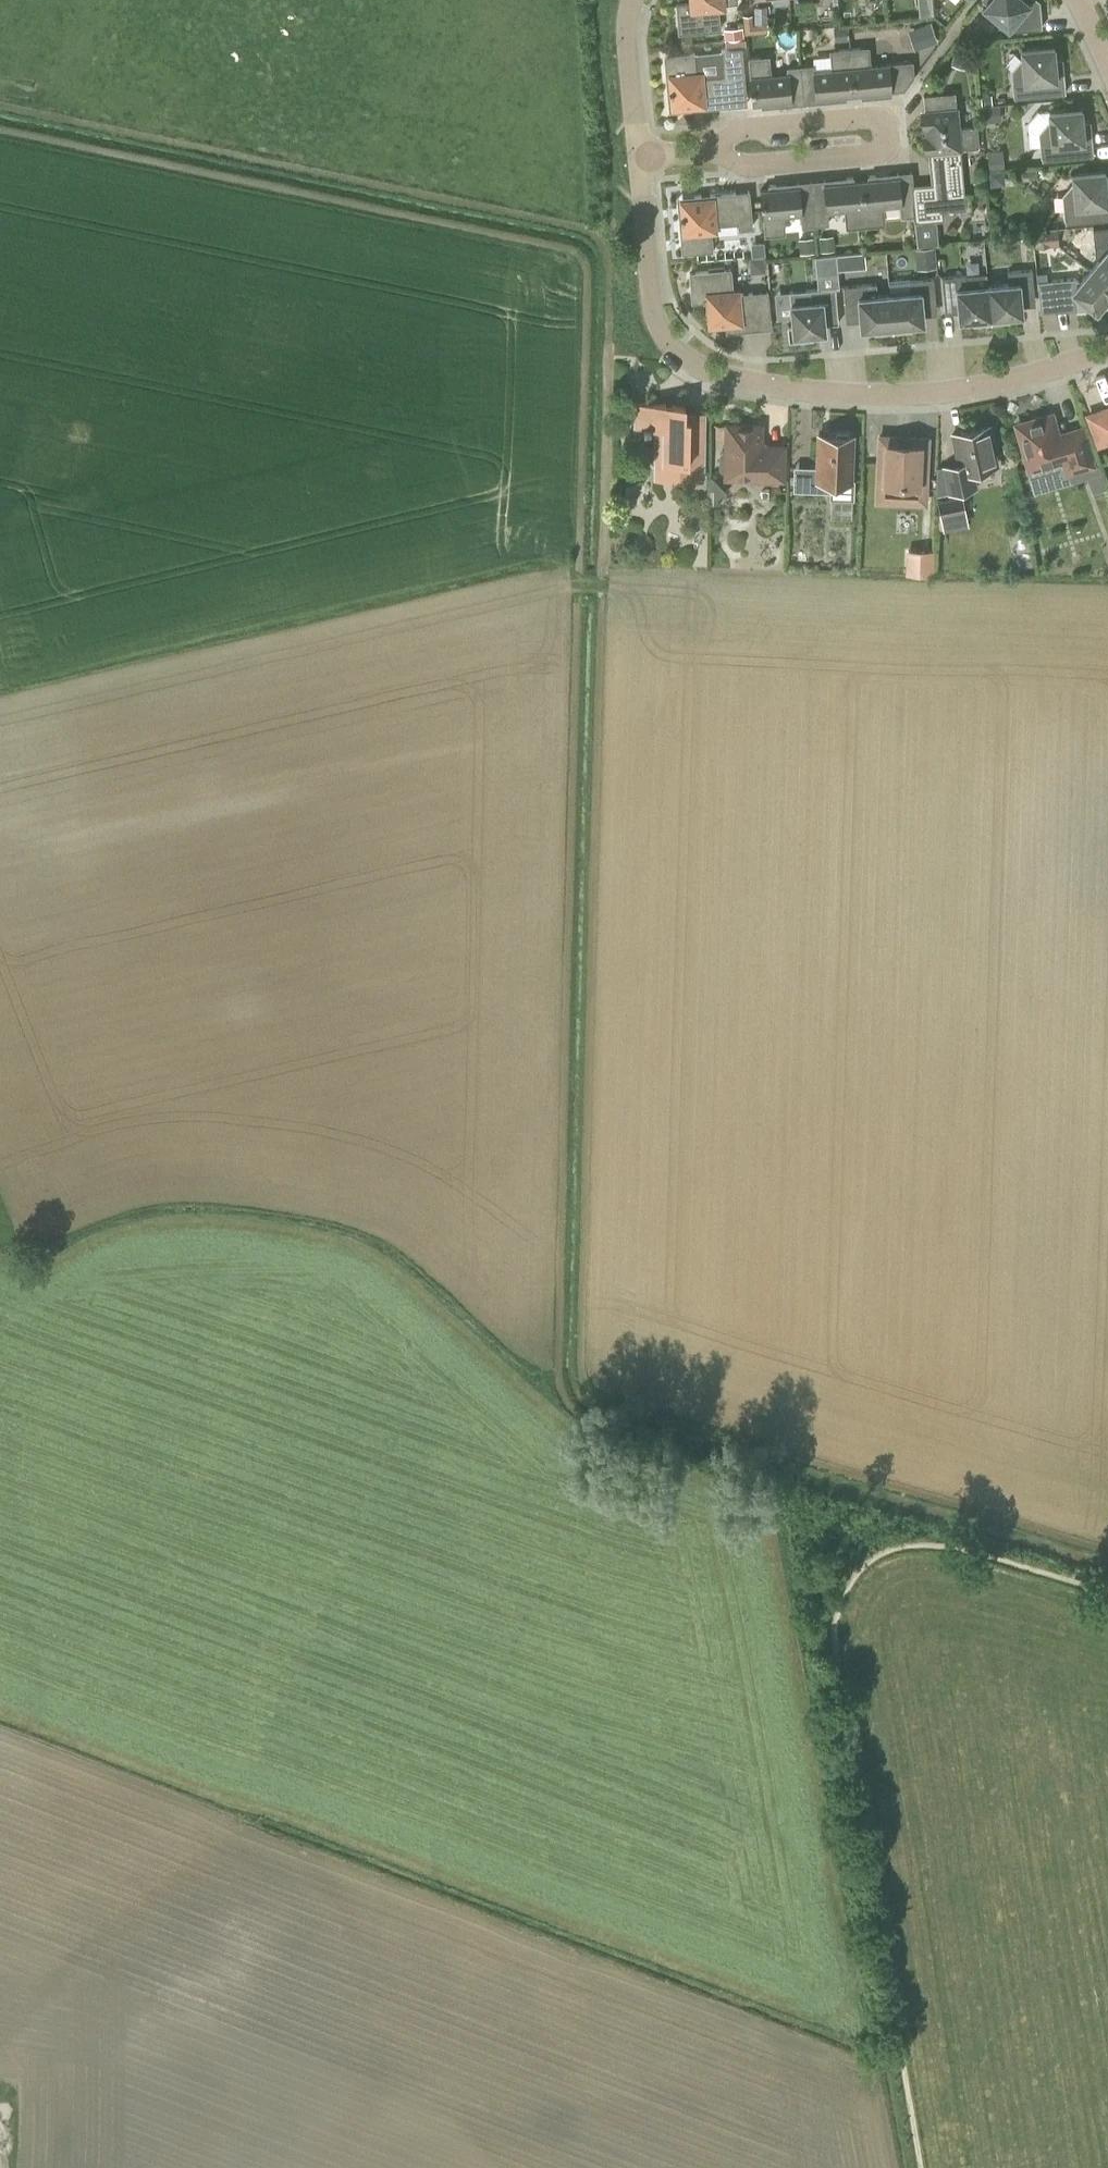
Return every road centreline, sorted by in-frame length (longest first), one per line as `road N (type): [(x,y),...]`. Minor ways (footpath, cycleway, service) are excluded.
road 1 (residential): [(1107,351),(1041,372),(908,394),(754,382),(705,369),(663,340),(653,317),(641,153)]
road 2 (residential): [(697,149),(735,165),(882,151),(893,135),(875,117),(732,131)]
road 3 (residential): [(641,153),(626,41),(634,0)]

